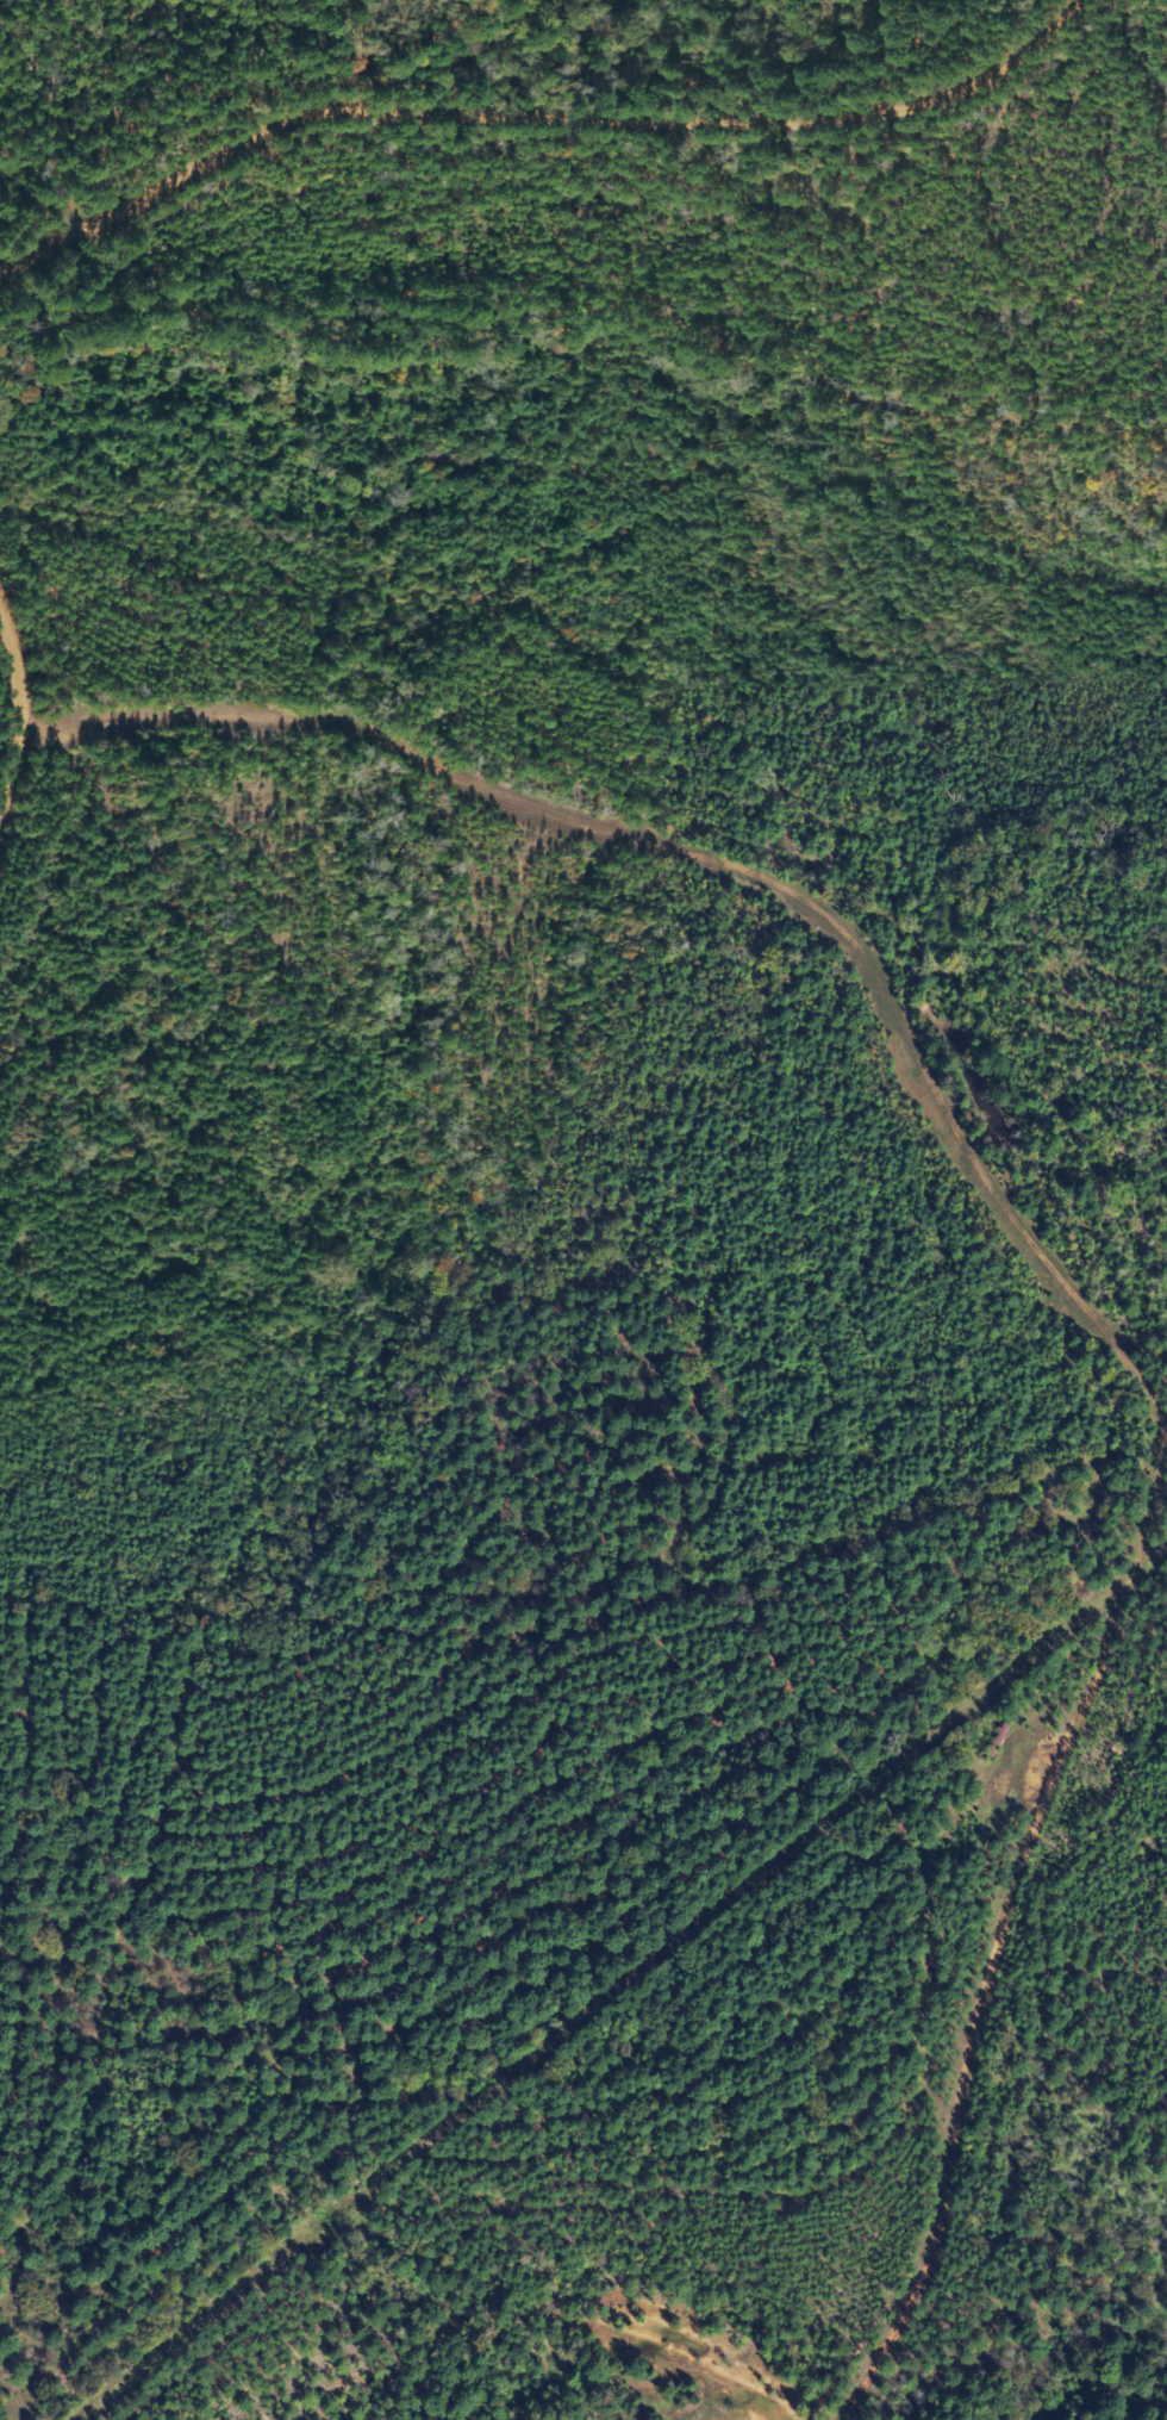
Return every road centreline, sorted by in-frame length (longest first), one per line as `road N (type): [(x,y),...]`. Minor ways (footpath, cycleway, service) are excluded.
road 1 (residential): [(0,1579),(95,1584),(698,1566),(963,1499),(1166,1422)]
road 2 (residential): [(0,290),(29,262),(311,117),(380,111),(700,125),(865,118),(984,83),(1097,0)]
road 3 (residential): [(0,603),(413,753)]
road 4 (residential): [(0,850),(29,769),(29,676),(0,534)]

